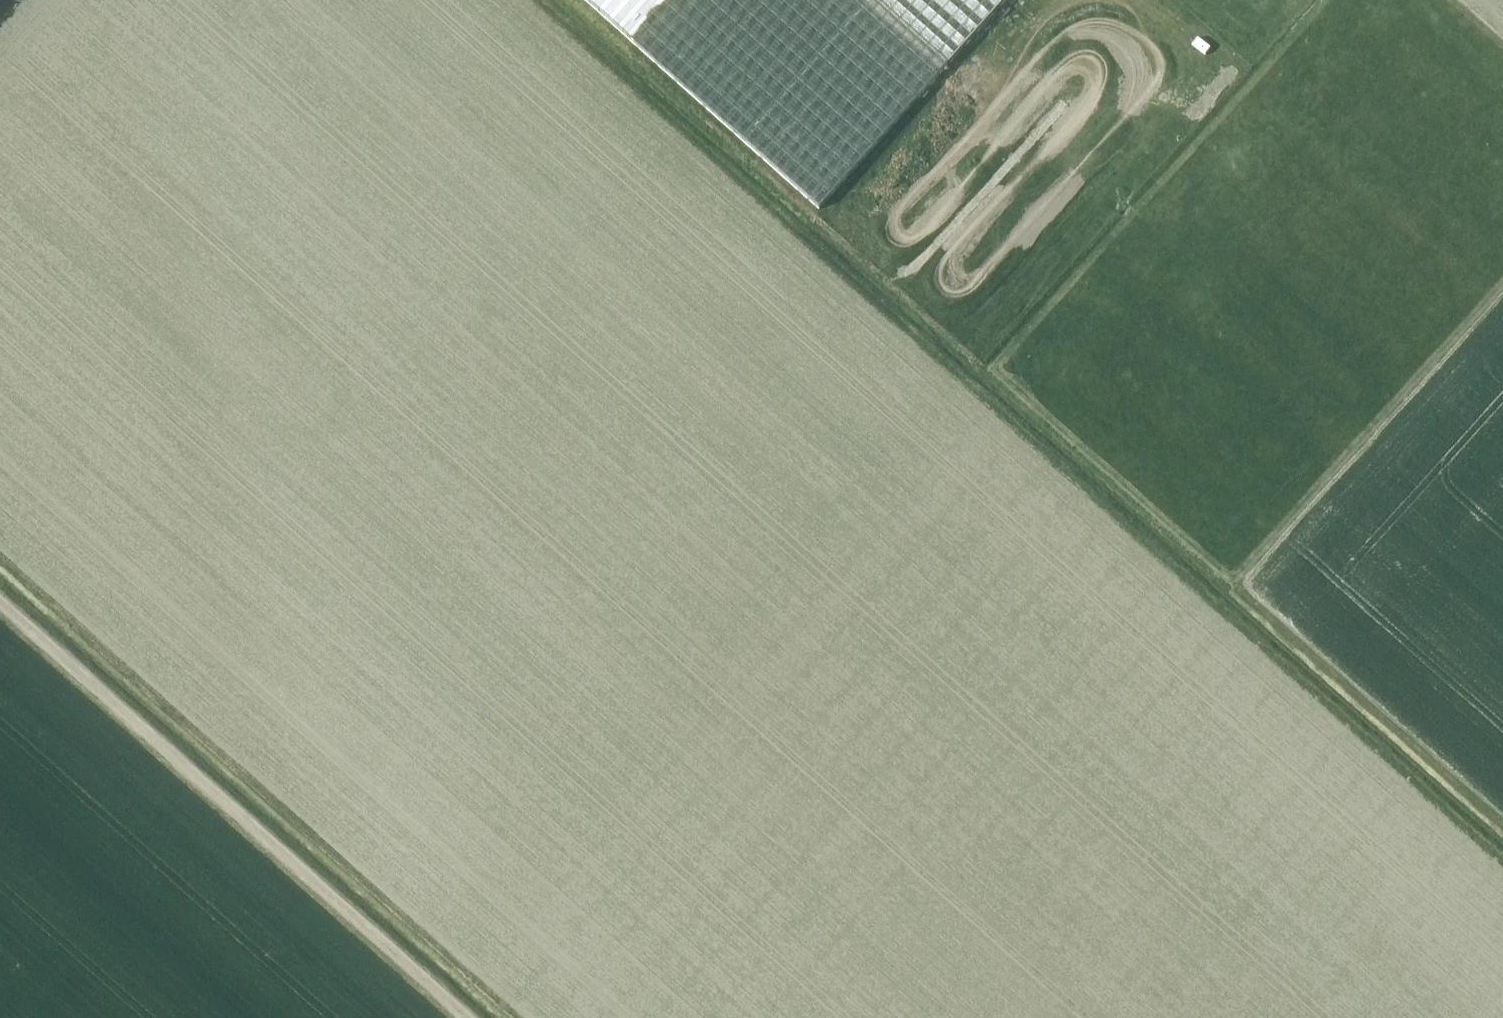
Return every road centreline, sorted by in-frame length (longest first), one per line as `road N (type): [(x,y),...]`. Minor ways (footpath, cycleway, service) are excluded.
road 1 (track): [(0,603),(467,1017)]

